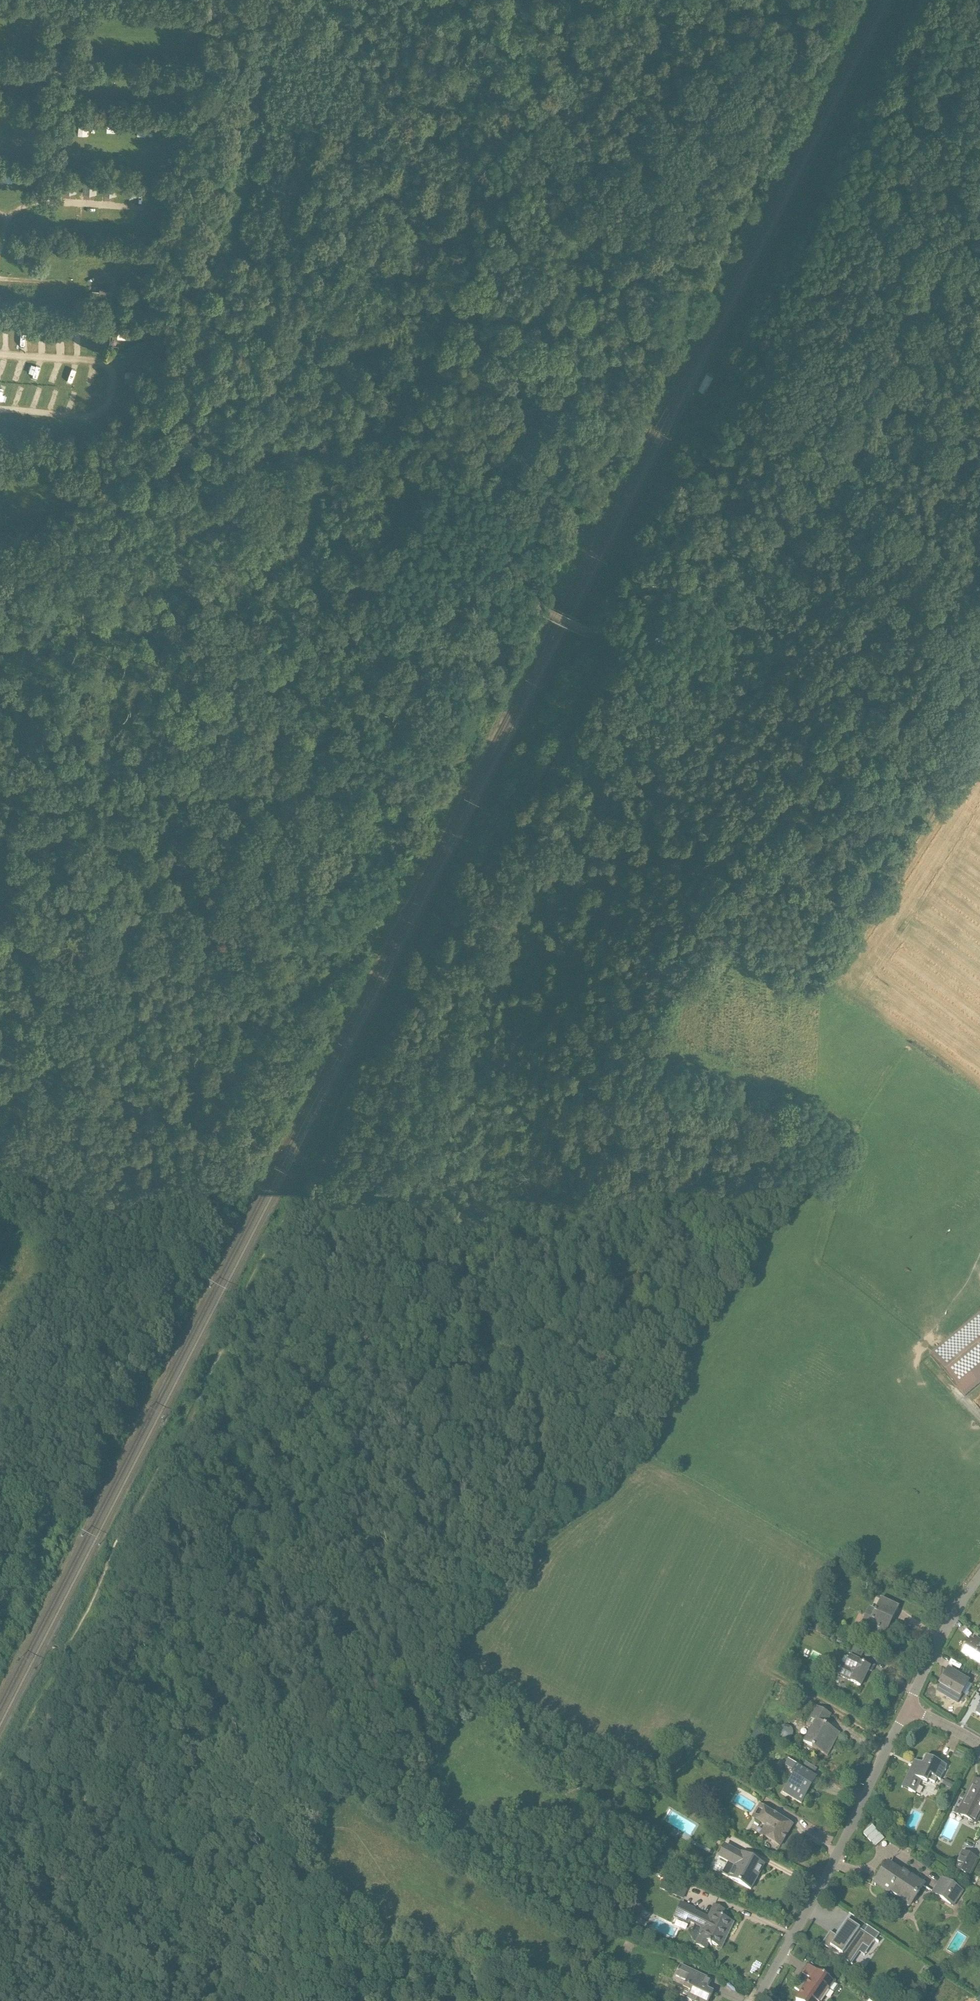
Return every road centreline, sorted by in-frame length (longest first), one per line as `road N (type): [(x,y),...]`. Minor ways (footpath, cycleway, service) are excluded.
road 1 (residential): [(758,2000),(909,1707)]
road 2 (residential): [(909,1707),(979,1577)]

